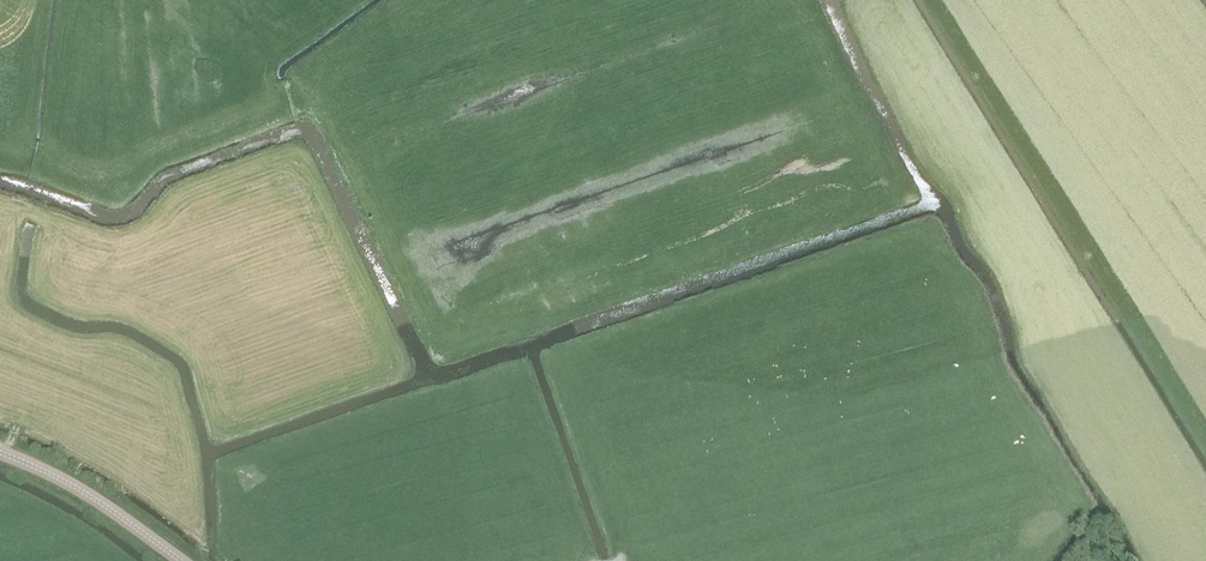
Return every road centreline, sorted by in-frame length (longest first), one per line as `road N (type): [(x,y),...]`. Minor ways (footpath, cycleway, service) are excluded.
road 1 (tertiary): [(180,560),(58,477),(0,454)]

